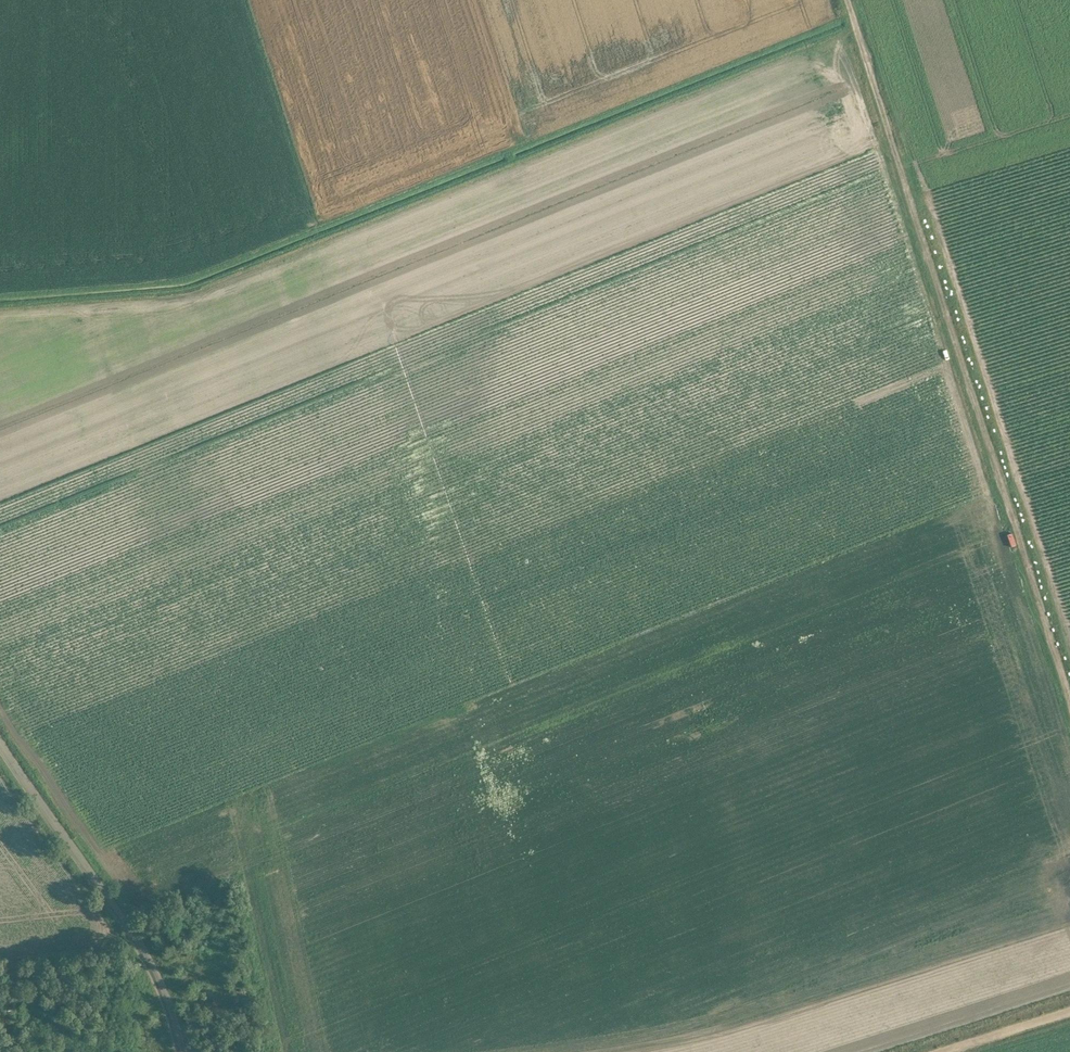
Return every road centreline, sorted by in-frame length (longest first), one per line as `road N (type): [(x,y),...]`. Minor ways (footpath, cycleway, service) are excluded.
road 1 (track): [(1069,693),(848,0)]
road 2 (unclassified): [(185,1051),(147,949),(0,742)]
road 3 (track): [(934,1051),(1069,1007)]

